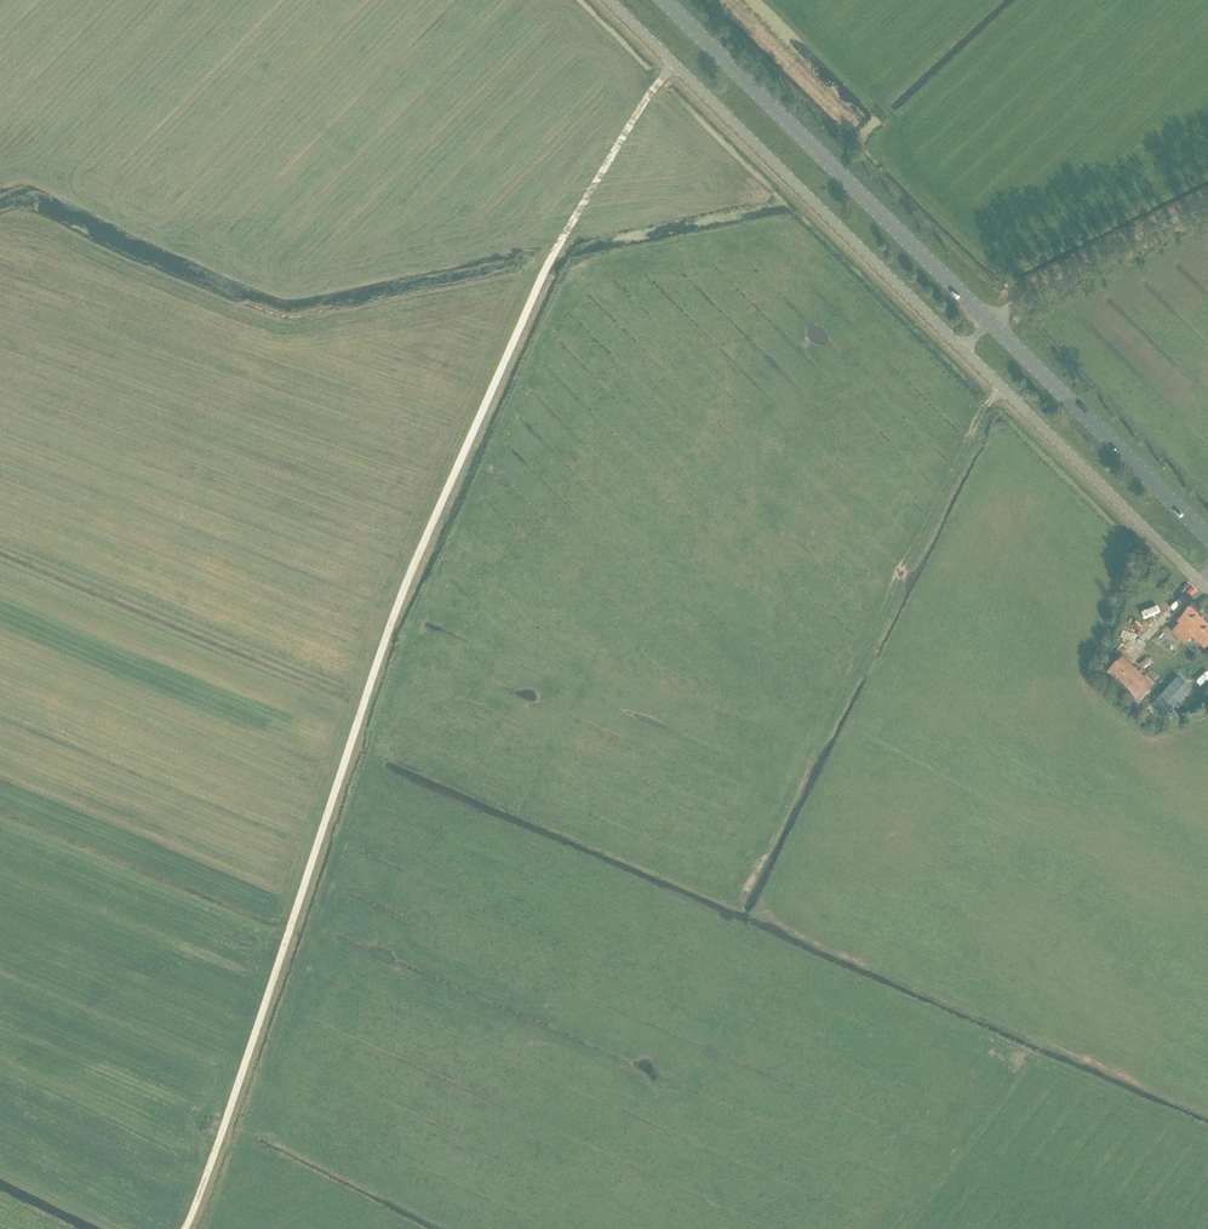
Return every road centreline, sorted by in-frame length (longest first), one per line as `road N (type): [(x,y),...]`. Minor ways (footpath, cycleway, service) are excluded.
road 1 (track): [(673,61),(542,276),(409,579),(186,1228)]
road 2 (unclassified): [(1198,580),(611,0)]
road 3 (primary): [(1207,537),(663,0)]

